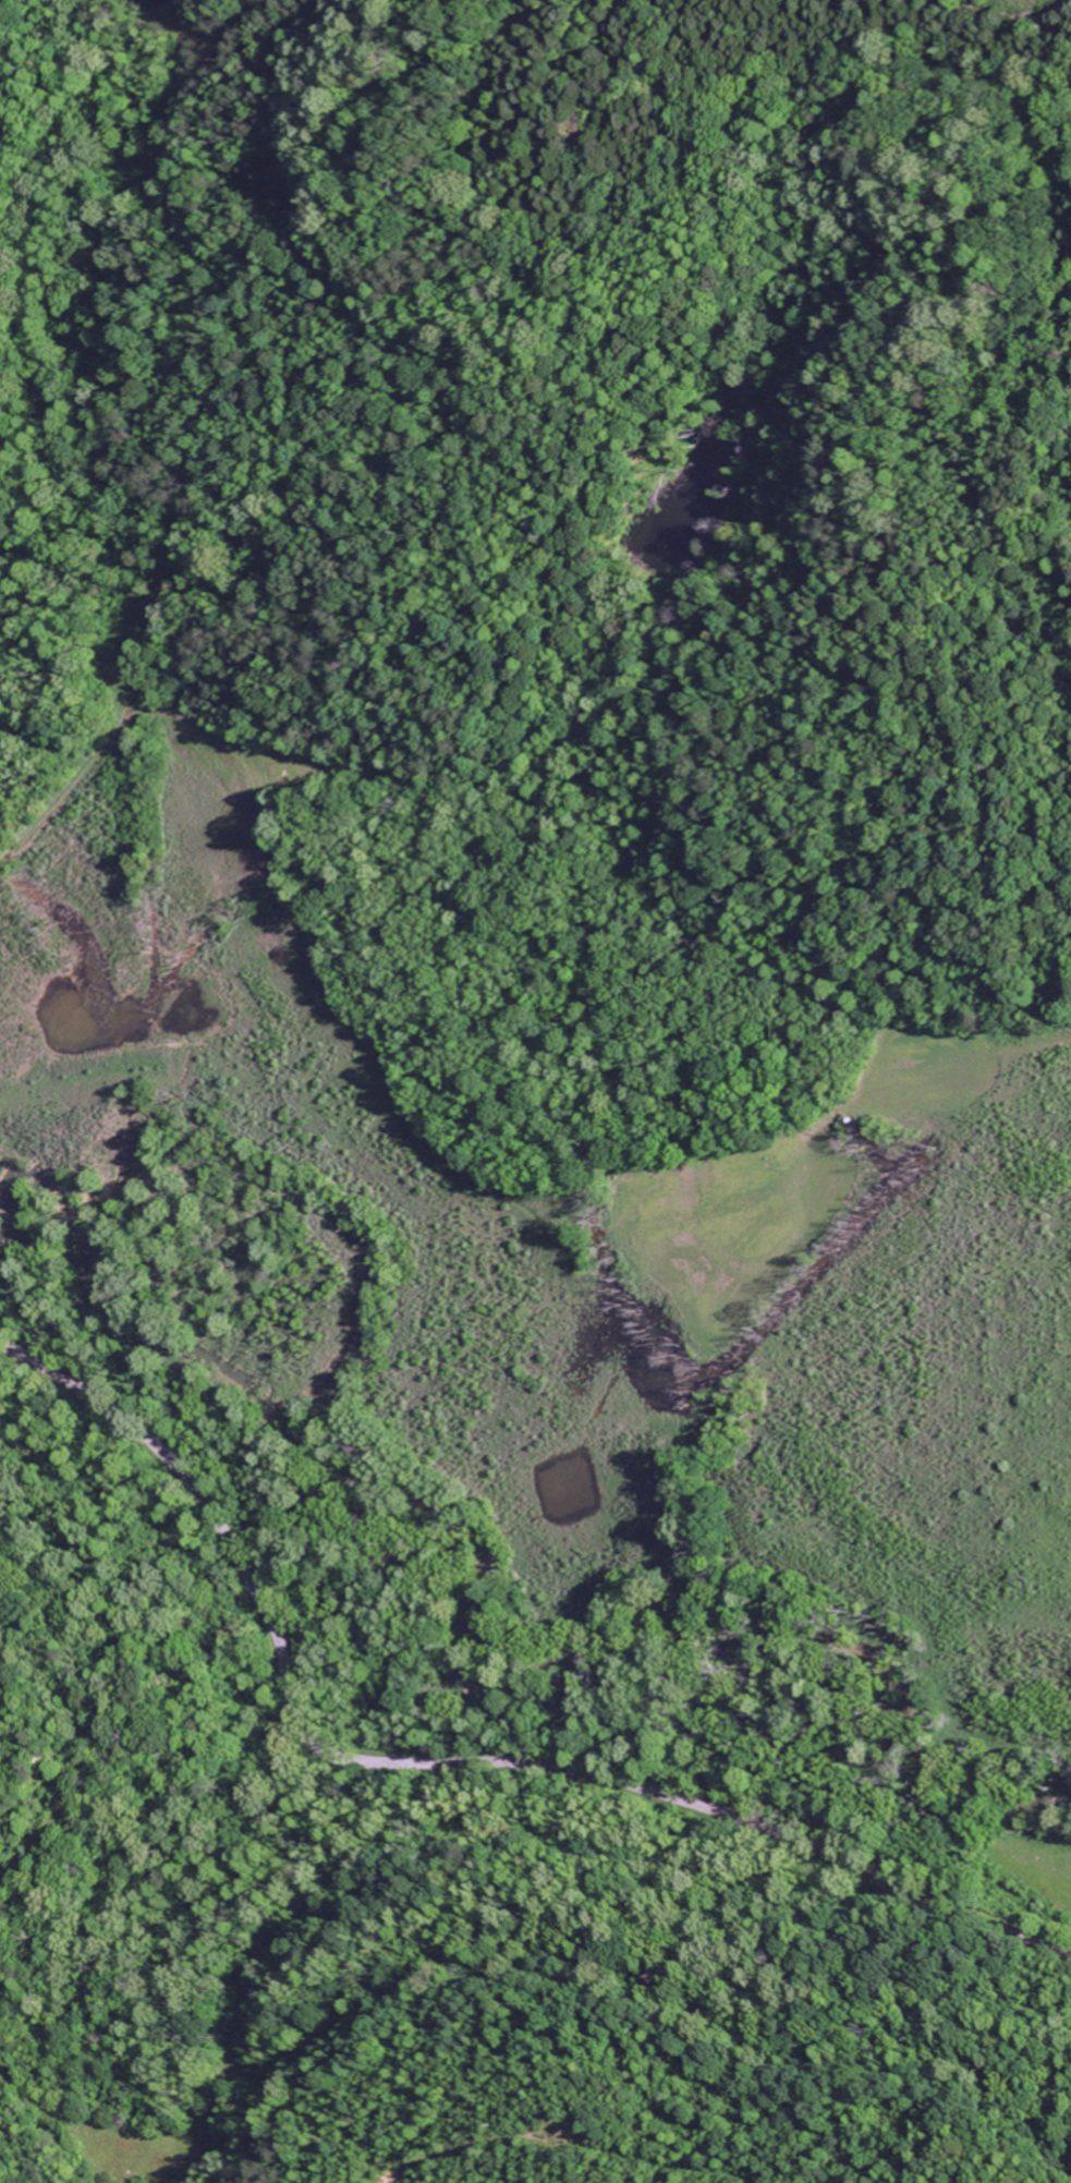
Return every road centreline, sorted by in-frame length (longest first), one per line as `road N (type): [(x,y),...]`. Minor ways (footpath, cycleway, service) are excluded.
road 1 (residential): [(1070,1962),(819,1854),(589,1776),(522,1764),(377,1762),(321,1749),(287,1707),(273,1639),(229,1540),(186,1485),(100,1408),(0,1346)]

